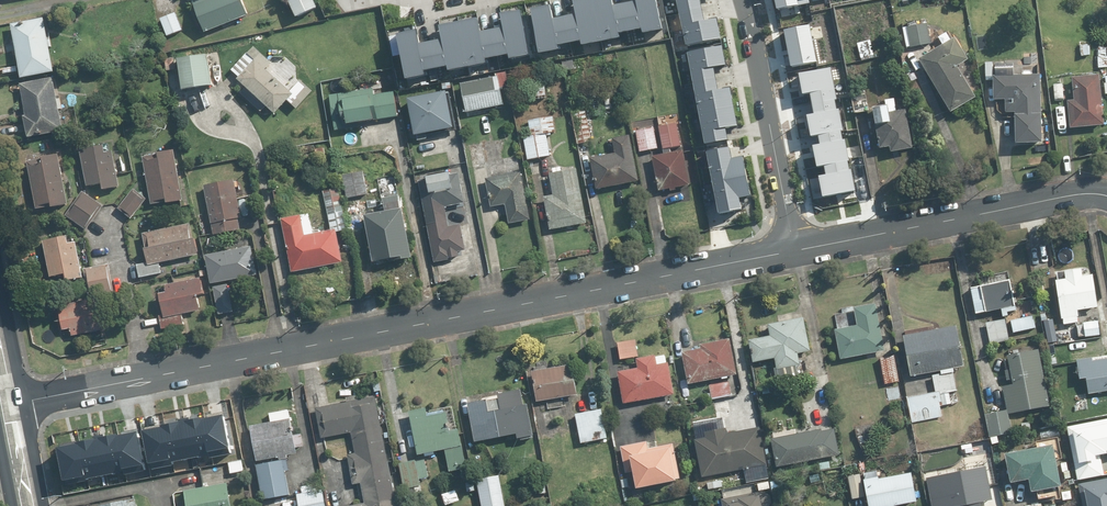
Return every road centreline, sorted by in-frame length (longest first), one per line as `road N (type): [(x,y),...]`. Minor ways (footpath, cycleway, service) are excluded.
road 1 (residential): [(795,250),(7,406)]
road 2 (residential): [(1106,196),(1083,193),(795,250)]
road 3 (residential): [(744,0),(795,250)]

